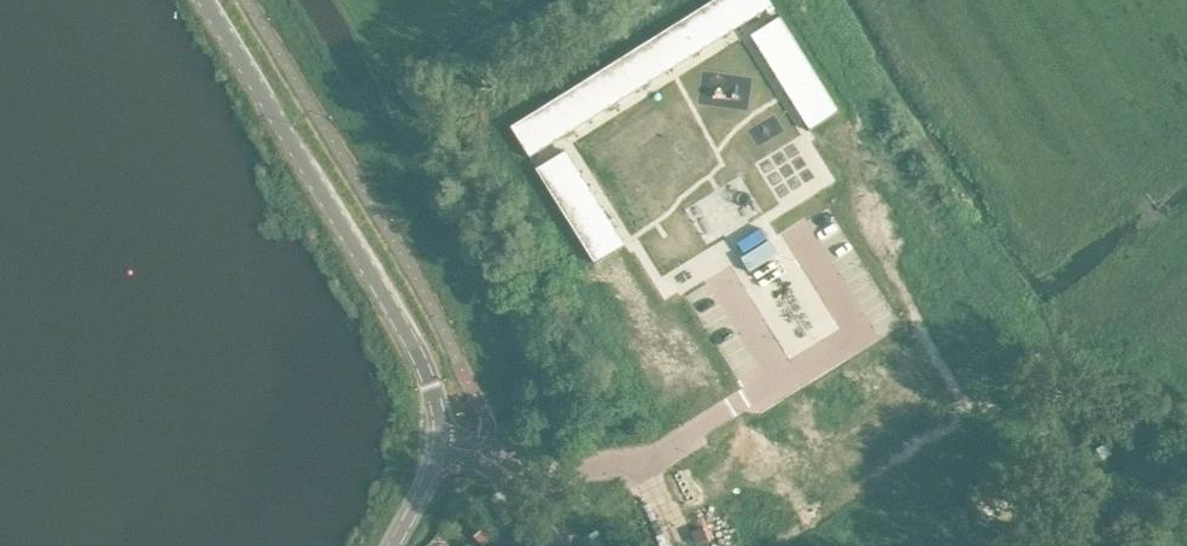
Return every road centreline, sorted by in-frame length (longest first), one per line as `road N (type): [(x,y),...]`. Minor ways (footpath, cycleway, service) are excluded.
road 1 (tertiary): [(441,446),(424,366),(205,0)]

